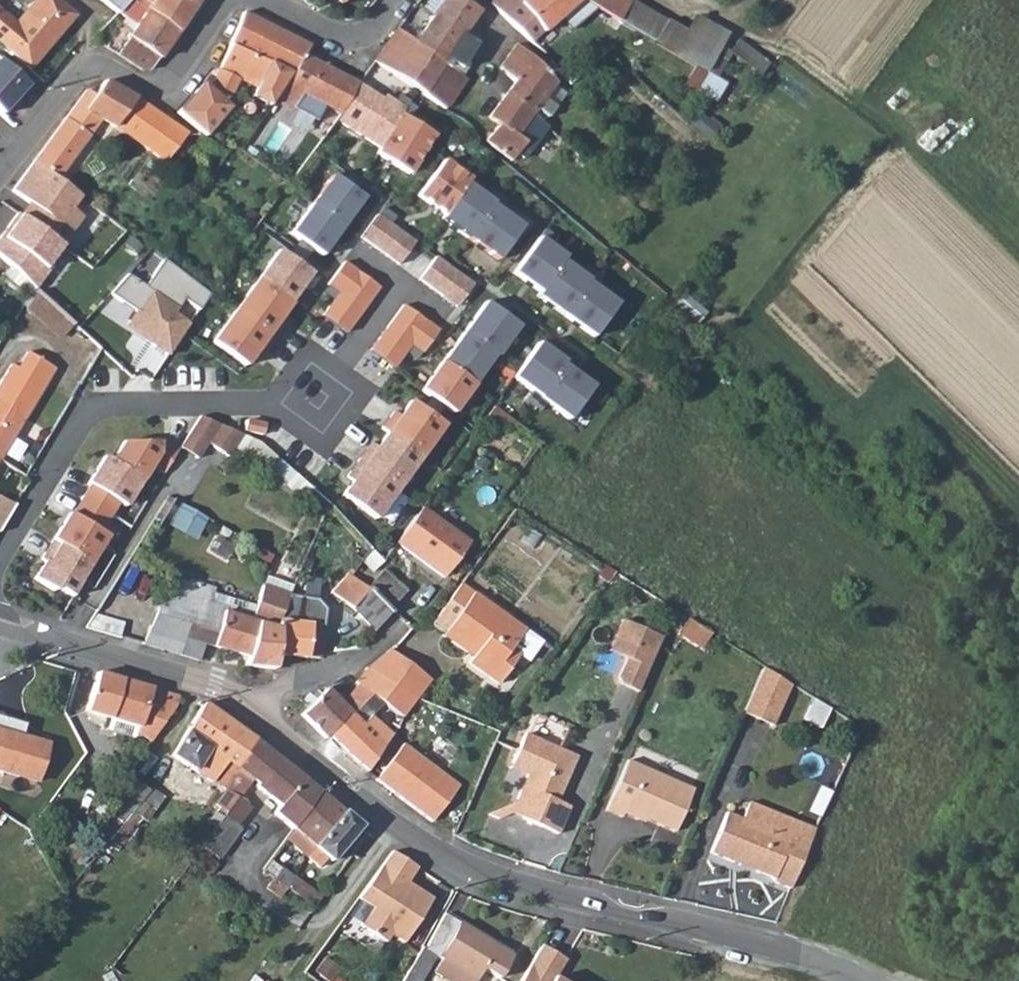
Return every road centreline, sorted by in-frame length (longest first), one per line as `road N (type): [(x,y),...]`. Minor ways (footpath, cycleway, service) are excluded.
road 1 (residential): [(253,715),(396,833),(505,884),(811,954),(865,980)]
road 2 (residential): [(0,564),(58,454),(87,418),(112,405),(316,397),(398,286)]
road 3 (residential): [(0,175),(96,60),(160,92),(223,0)]
road 4 (residential): [(0,617),(198,679),(253,715)]
road 5 (residential): [(253,715),(300,680),(346,668),(399,622)]
road 6 (residential): [(267,0),(343,41),(364,34),(391,0)]

